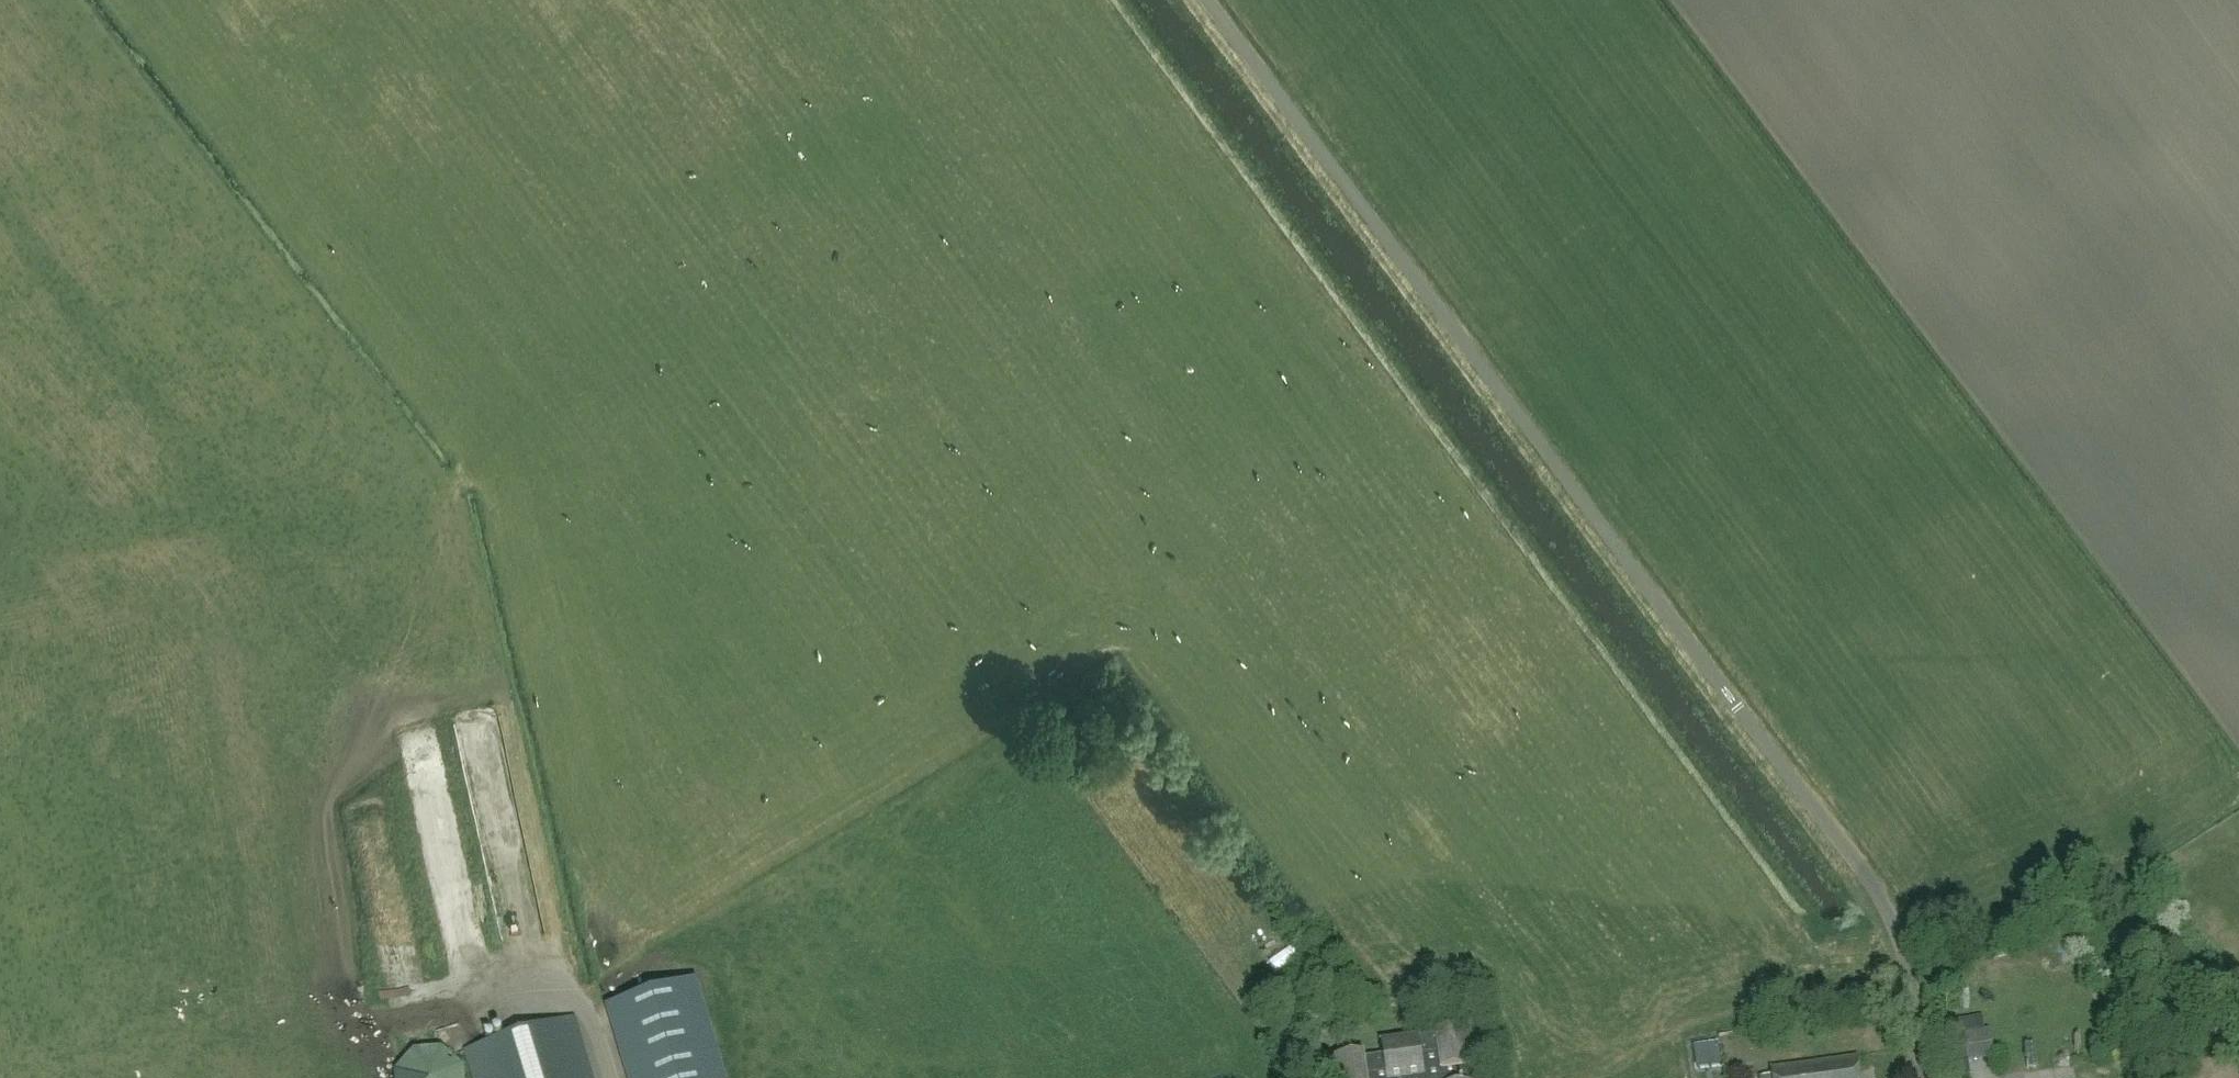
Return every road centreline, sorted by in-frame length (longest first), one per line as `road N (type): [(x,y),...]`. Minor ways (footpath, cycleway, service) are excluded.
road 1 (unclassified): [(1918,1077),(1886,949),(1858,895),(1202,0)]

